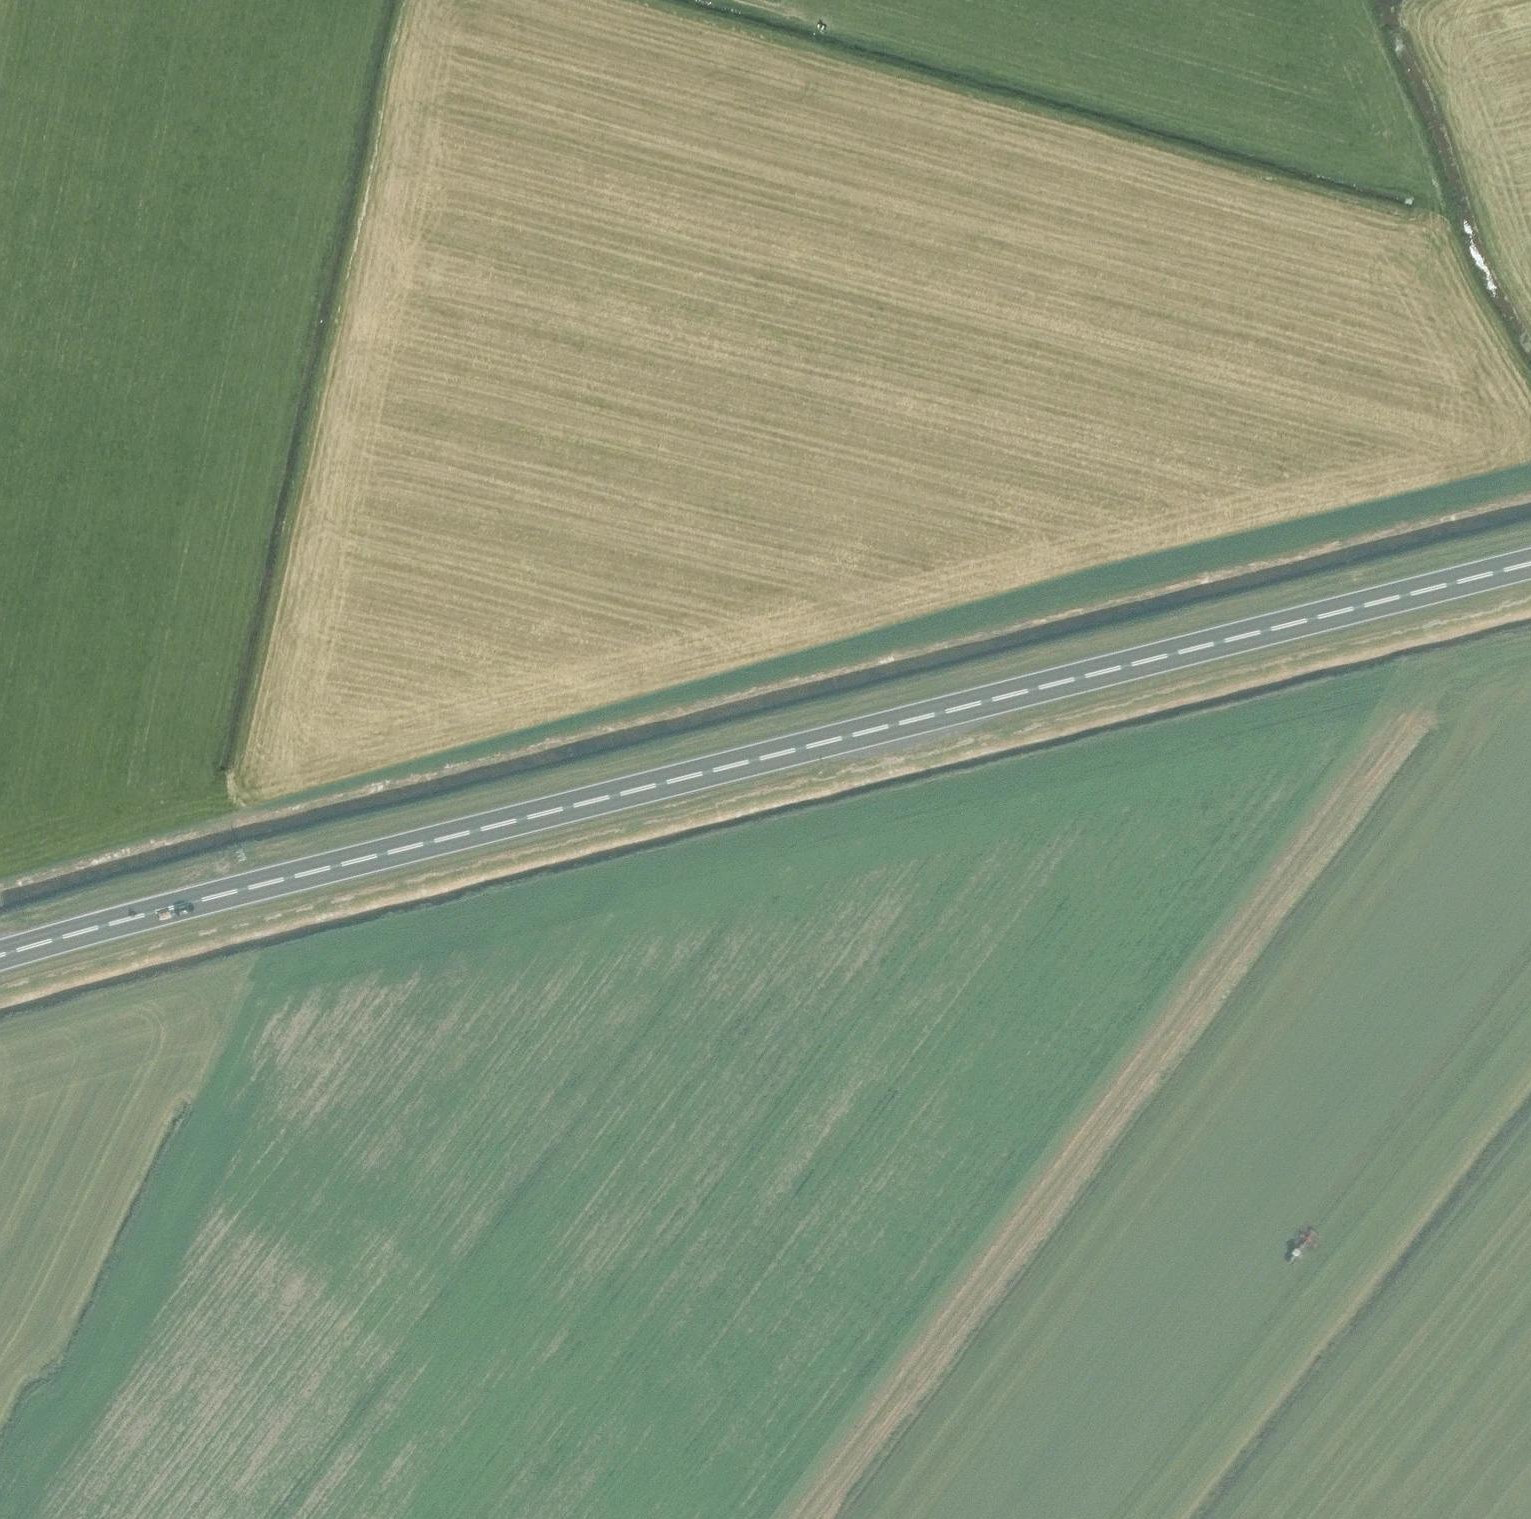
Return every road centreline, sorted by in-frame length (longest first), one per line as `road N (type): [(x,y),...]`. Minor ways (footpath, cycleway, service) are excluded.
road 1 (trunk): [(0,956),(1530,561)]

